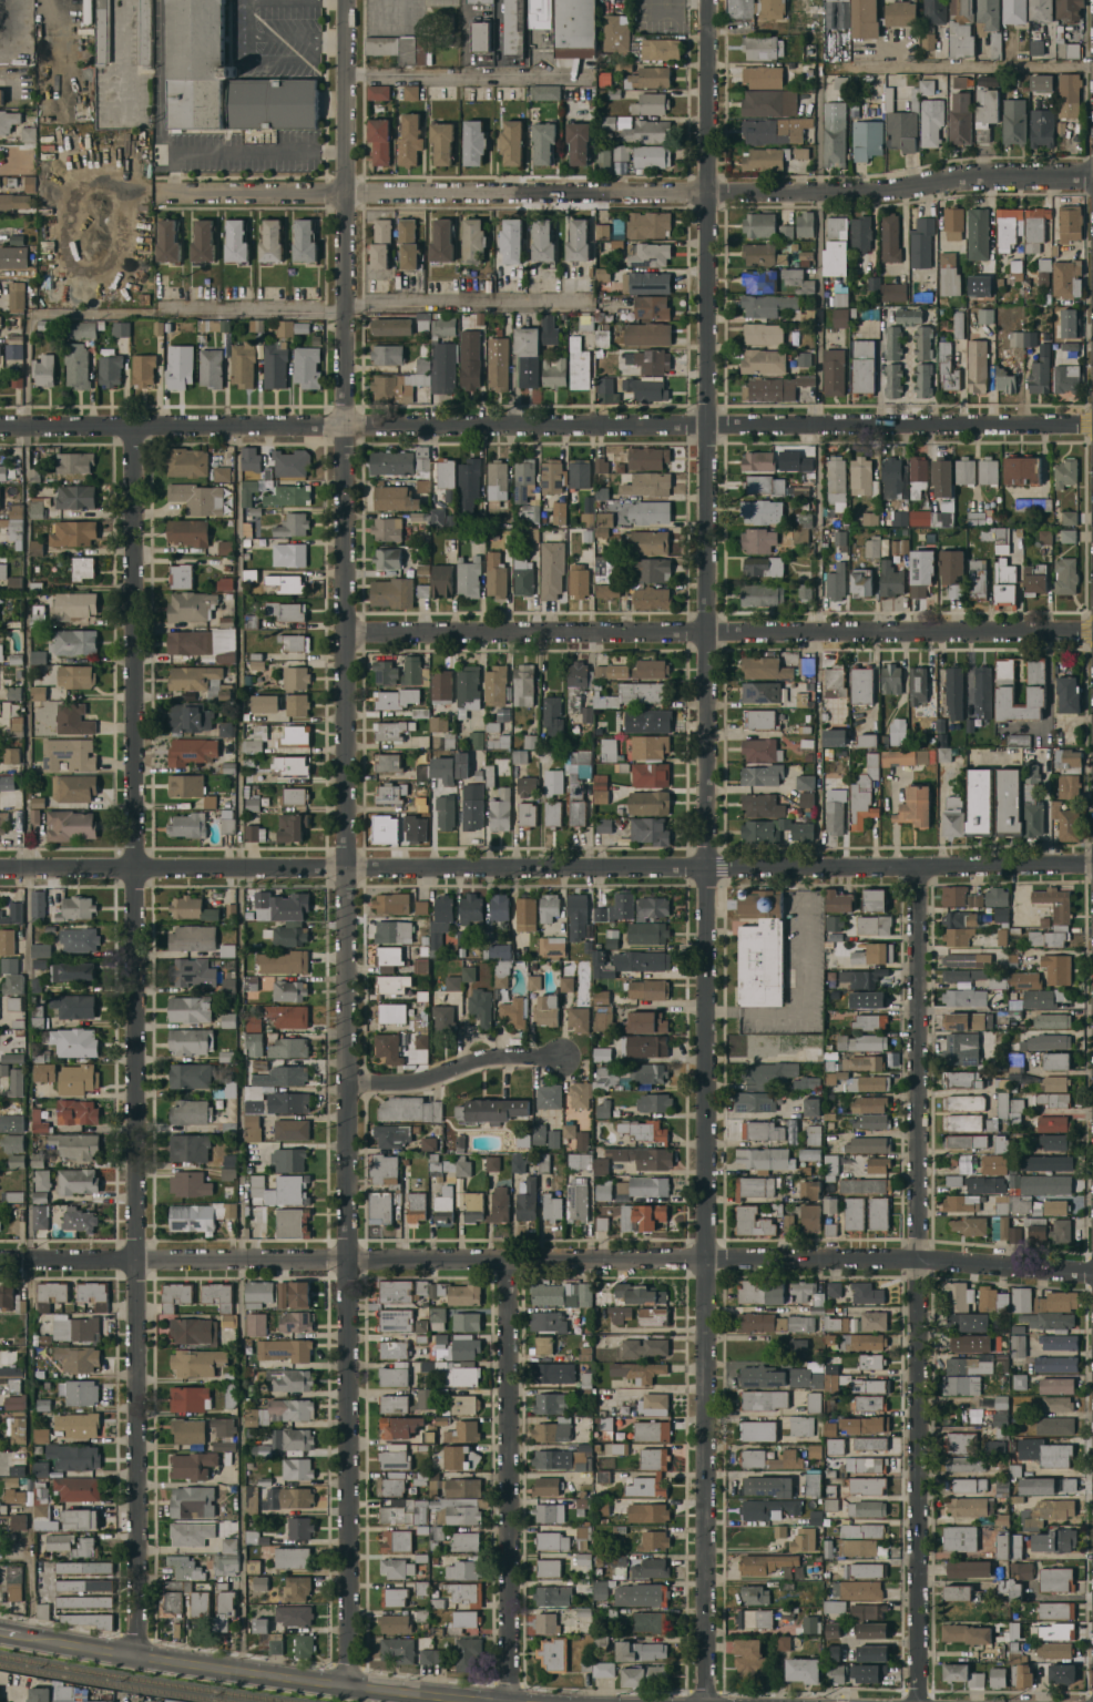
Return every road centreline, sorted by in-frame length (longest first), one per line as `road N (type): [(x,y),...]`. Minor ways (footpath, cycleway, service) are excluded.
road 1 (residential): [(708,0),(703,1701)]
road 2 (residential): [(347,0),(347,1684)]
road 3 (residential): [(132,426),(135,1652)]
road 4 (residential): [(1092,1273),(916,1262),(0,1260)]
road 5 (tertiary): [(0,867),(1092,862)]
road 6 (residential): [(1092,424),(0,426)]
road 7 (residential): [(1092,176),(973,176),(860,194),(165,192)]
road 8 (residential): [(917,865),(918,1701)]
road 9 (residential): [(1092,631),(347,636)]
road 10 (residential): [(503,1260),(504,1701)]
road 11 (tertiary): [(504,1701),(135,1652)]
road 12 (residential): [(558,1057),(478,1060),(402,1083),(347,1083)]
road 13 (tertiary): [(135,1652),(0,1628)]

